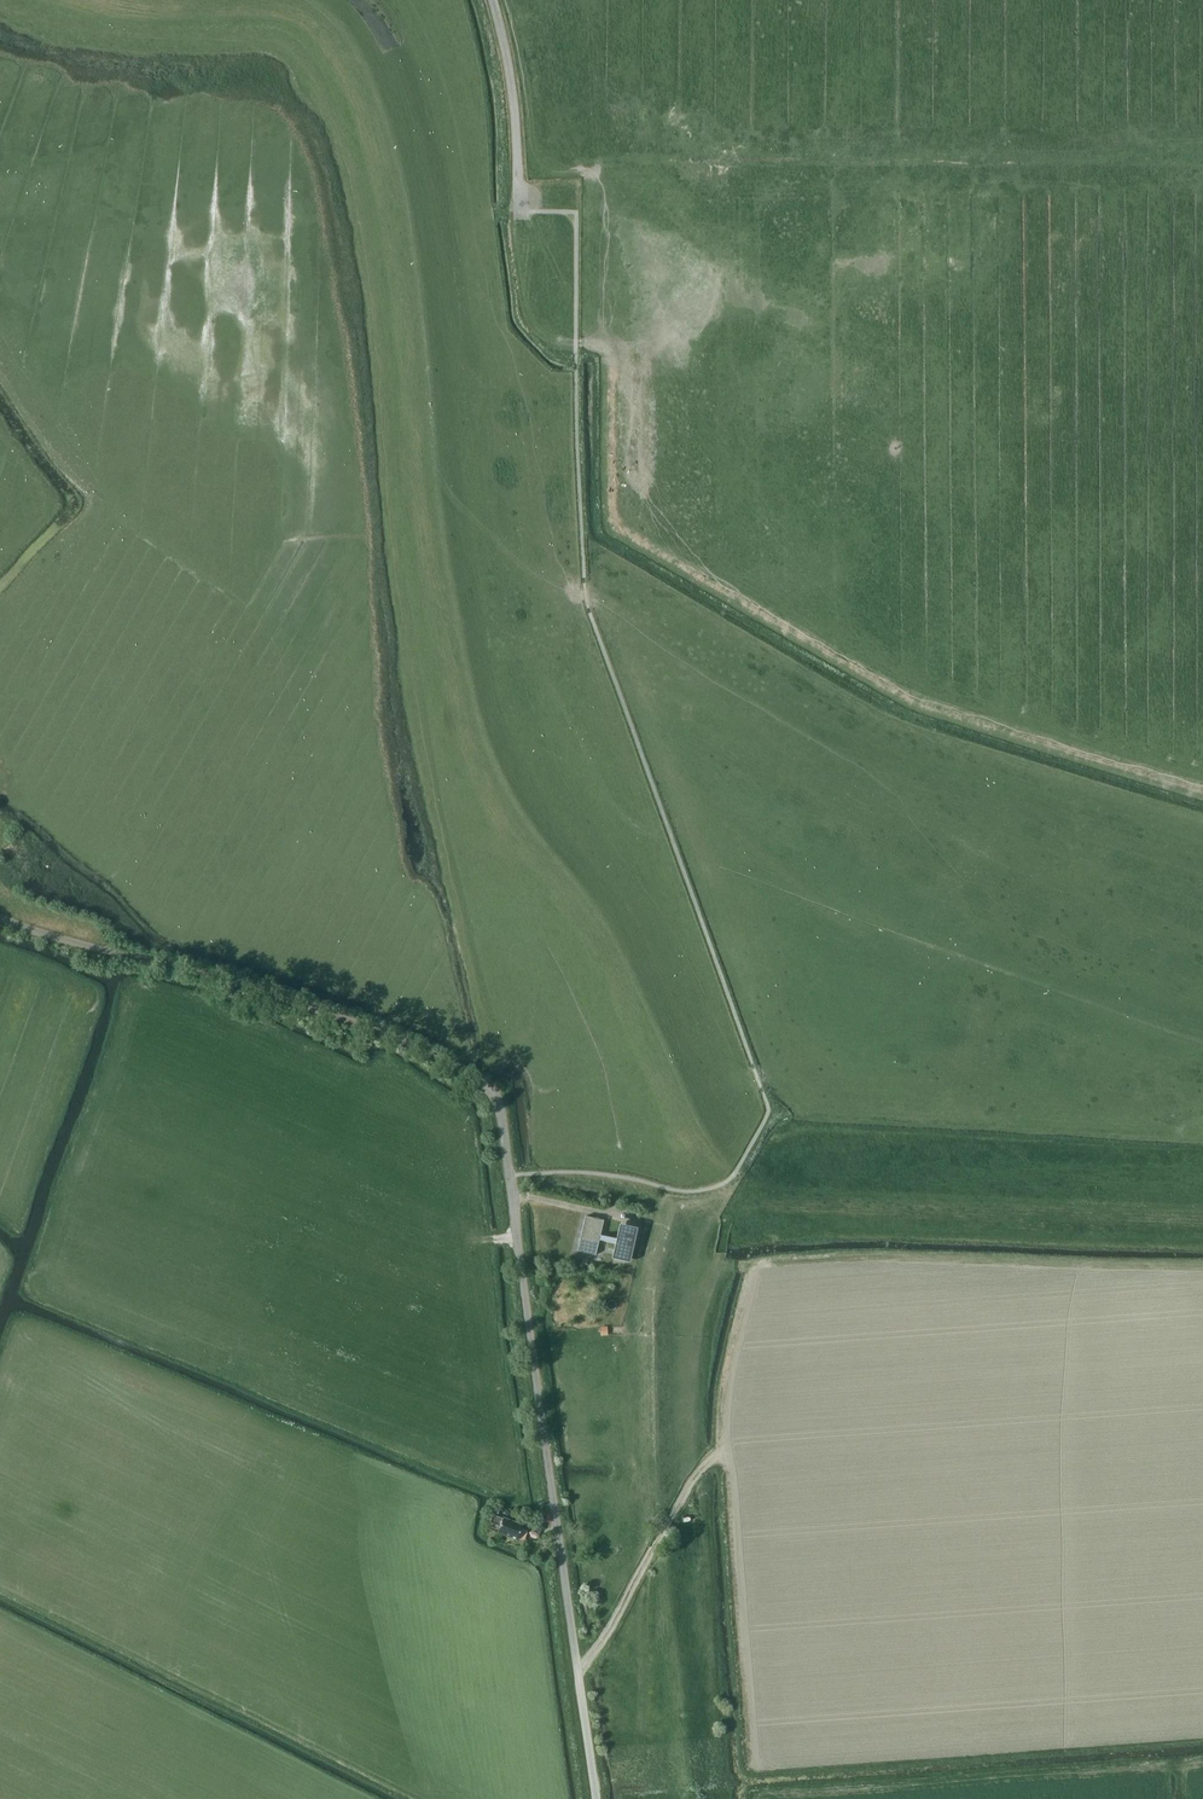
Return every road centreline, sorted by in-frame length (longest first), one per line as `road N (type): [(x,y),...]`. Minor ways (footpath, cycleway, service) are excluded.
road 1 (unclassified): [(595,1798),(509,1175)]
road 2 (track): [(576,1668),(606,1637),(707,1463)]
road 3 (unclassified): [(520,211),(516,119),(491,0)]

